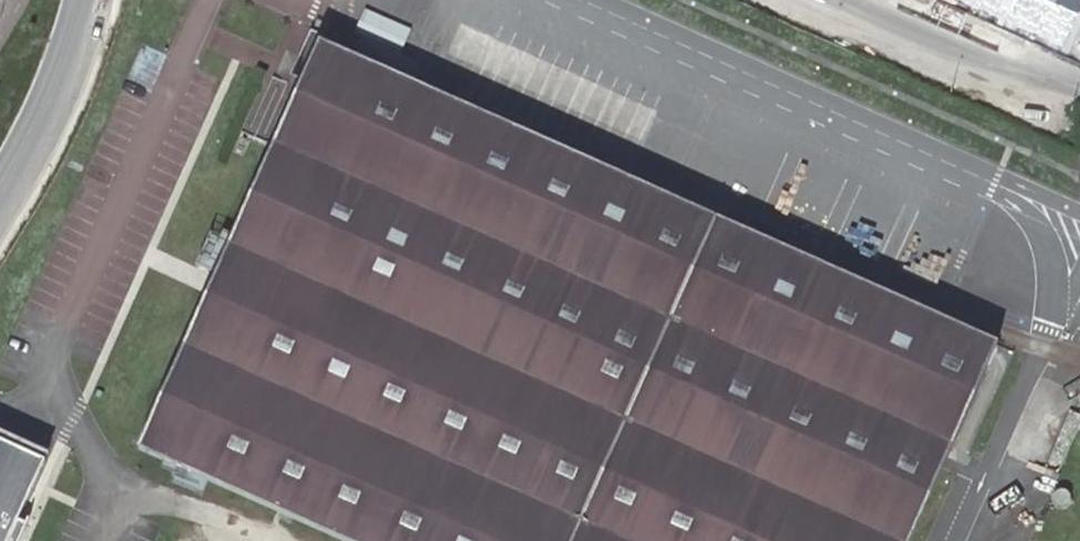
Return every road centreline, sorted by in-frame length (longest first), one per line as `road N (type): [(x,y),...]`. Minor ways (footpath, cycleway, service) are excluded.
road 1 (residential): [(1079,82),(896,0)]
road 2 (unclassified): [(0,182),(65,58),(79,0)]

